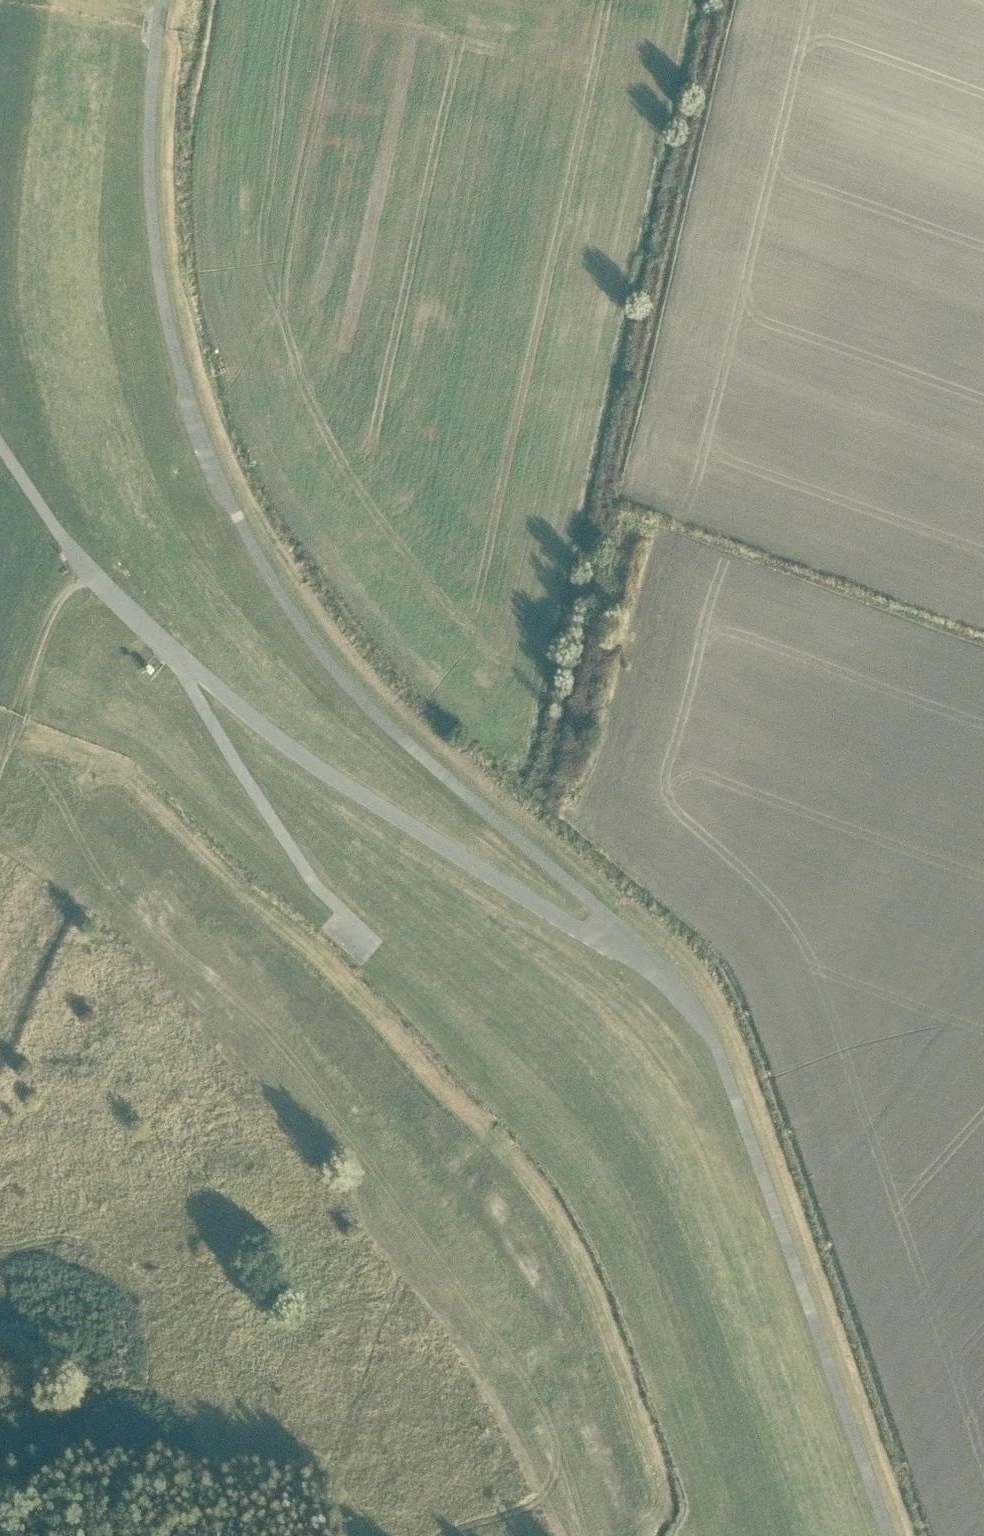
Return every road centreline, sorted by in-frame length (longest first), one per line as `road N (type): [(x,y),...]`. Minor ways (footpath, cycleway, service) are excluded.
road 1 (track): [(641,953),(318,647),(212,468),(183,388),(156,230),(151,116),(163,0)]
road 2 (track): [(641,953),(582,931),(369,796),(97,579)]
road 3 (track): [(897,1535),(724,1047),(641,953)]
road 4 (track): [(0,766),(57,612),(97,579)]
road 5 (track): [(97,579),(0,432)]

